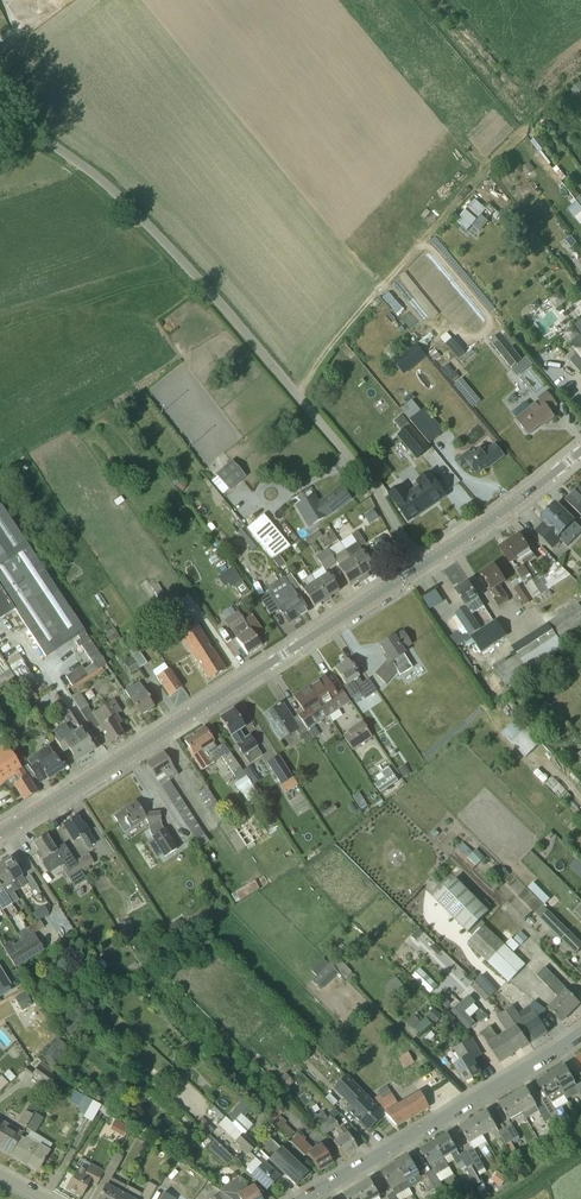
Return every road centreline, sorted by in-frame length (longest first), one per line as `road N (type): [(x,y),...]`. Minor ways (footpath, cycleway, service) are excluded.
road 1 (unclassified): [(421,566),(329,427),(203,283),(0,91)]
road 2 (unclassified): [(0,834),(421,566)]
road 3 (residential): [(306,1198),(580,1036)]
road 4 (unclassified): [(421,566),(580,451)]

